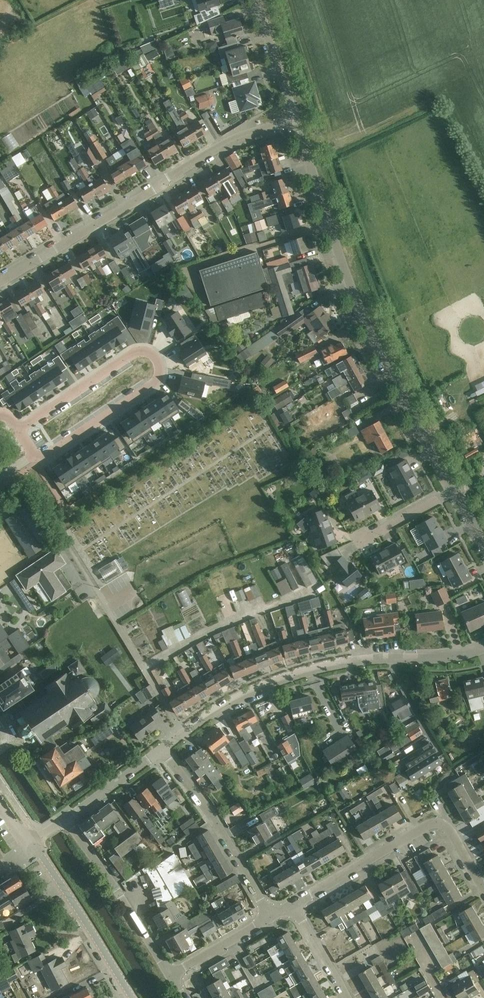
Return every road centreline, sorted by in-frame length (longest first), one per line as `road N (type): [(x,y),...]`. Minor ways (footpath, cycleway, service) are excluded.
road 1 (residential): [(455,491),(358,306),(296,120)]
road 2 (residential): [(164,747),(238,699),(307,672),(483,648)]
road 3 (residential): [(0,282),(225,144),(296,120)]
road 4 (unclassified): [(483,887),(440,826),(293,906)]
road 5 (residential): [(18,429),(34,455),(49,455),(157,380),(154,356),(134,353)]
road 6 (unclassified): [(273,918),(164,747)]
road 7 (residential): [(173,977),(67,817)]
road 8 (tertiary): [(129,997),(31,841)]
road 9 (residential): [(134,353),(18,429)]
road 10 (residential): [(296,120),(256,0)]

